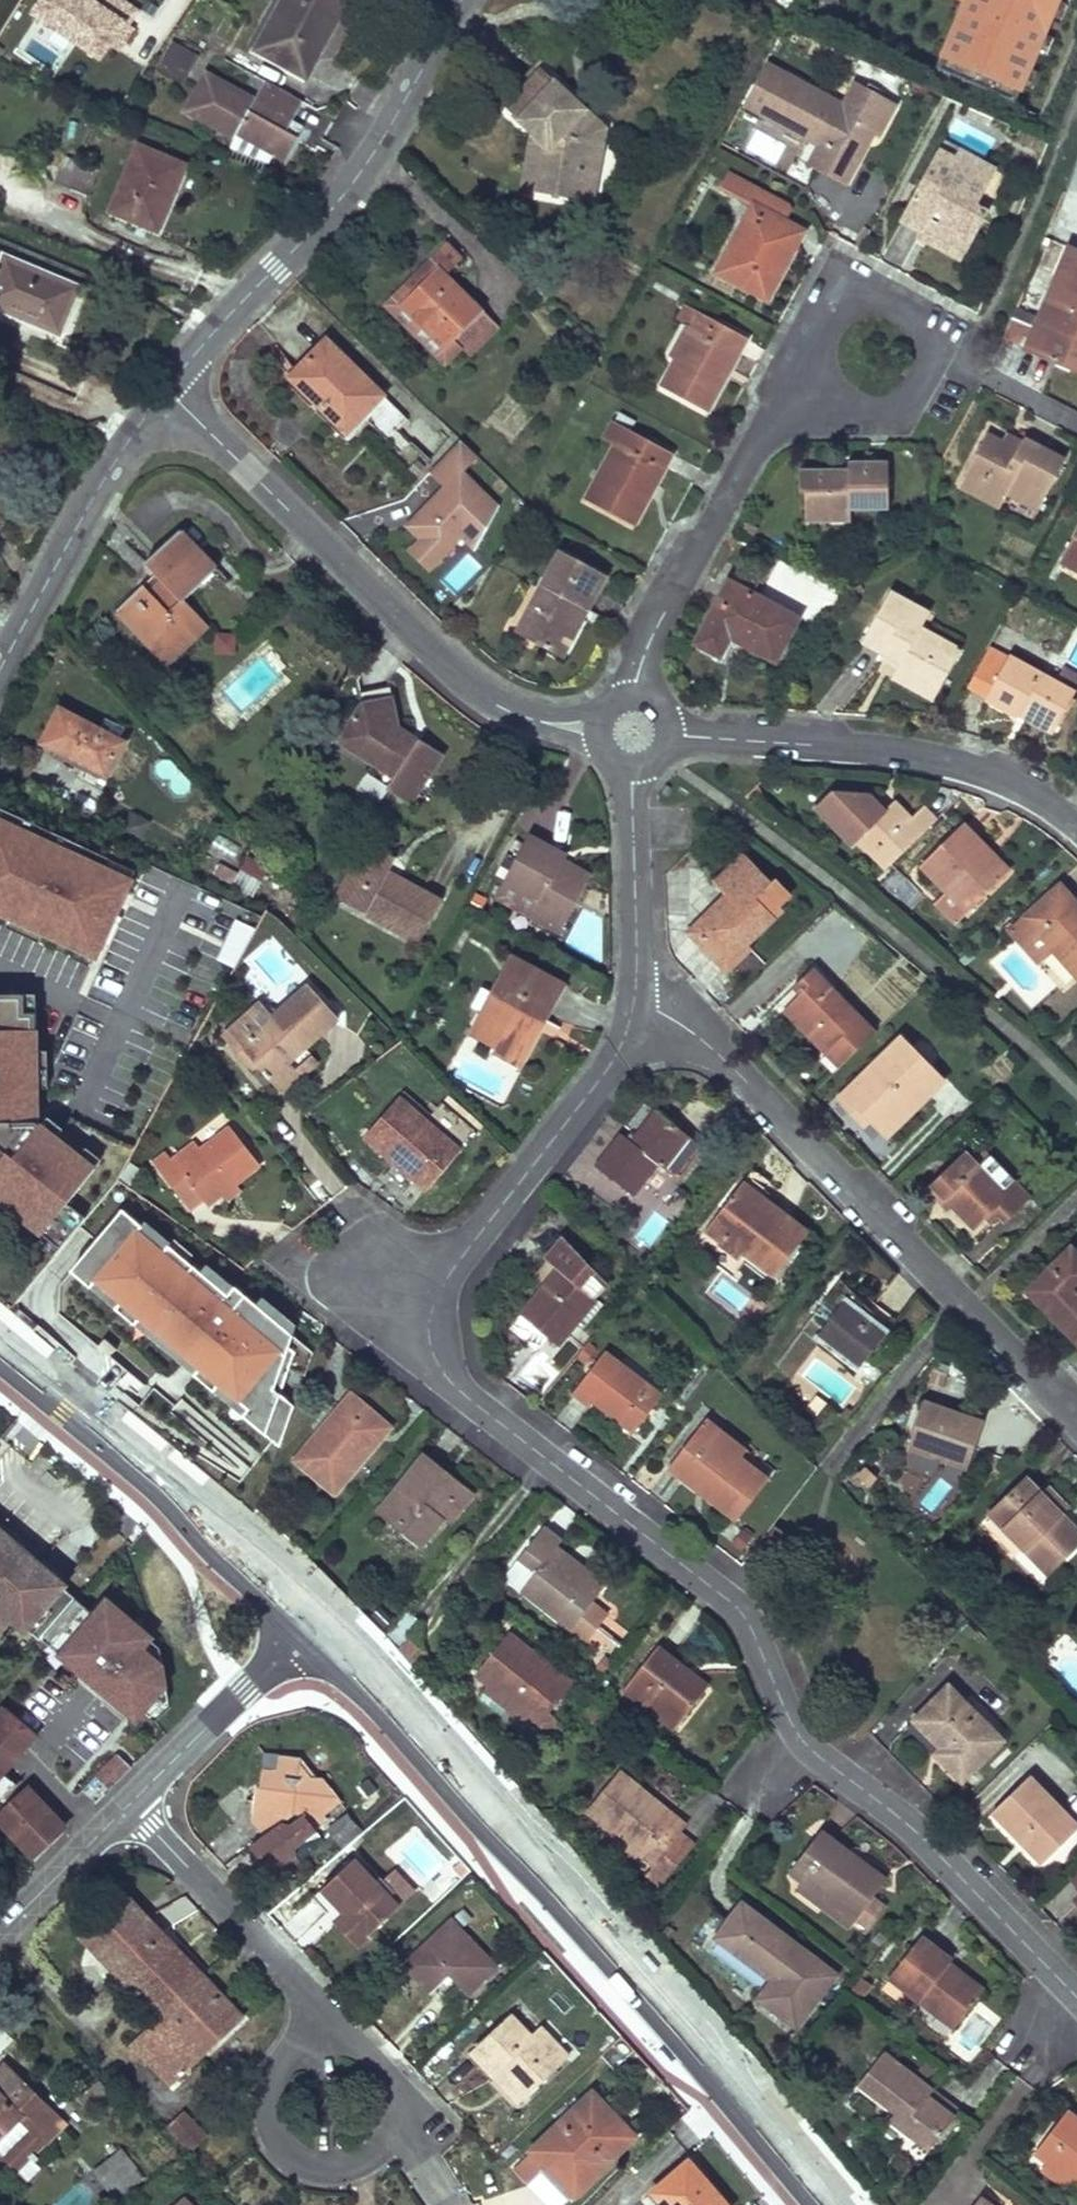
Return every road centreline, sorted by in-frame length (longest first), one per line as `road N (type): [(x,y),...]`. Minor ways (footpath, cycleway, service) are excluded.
road 1 (residential): [(428,1334),(450,1380),(746,1615),(800,1736),(908,1824),(1076,1997)]
road 2 (primary): [(824,2204),(320,1624)]
road 3 (residential): [(636,999),(706,1039),(1076,1422)]
road 4 (residential): [(165,388),(460,678),(497,706),(603,730)]
road 5 (residential): [(461,0),(372,156),(326,217),(165,388)]
road 6 (residential): [(666,732),(876,753),(982,773),(1074,816)]
road 7 (primary): [(320,1624),(0,1353)]
road 8 (residential): [(636,999),(614,1062),(449,1275),(428,1334)]
road 9 (residential): [(818,379),(762,435),(663,615),(634,701)]
road 10 (residential): [(165,388),(102,482),(0,670)]
road 11 (residential): [(129,1805),(304,1989),(320,2050)]
road 12 (tertiary): [(320,1624),(129,1805)]
road 13 (unclassified): [(320,2050),(296,2062),(276,2091),(282,2142),(308,2166),(343,2172),(387,2145)]
road 14 (residential): [(633,764),(636,999)]
road 15 (residential): [(930,351),(912,315),(896,304),(854,301),(822,325),(815,343),(818,379)]
road 16 (tertiary): [(129,1805),(0,1935)]
road 17 (residential): [(1076,424),(930,351)]
road 18 (residential): [(818,379),(845,408),(885,413),(914,396),(930,351)]
road 19 (unclassified): [(387,2145),(398,2112),(389,2078),(363,2054),(320,2050)]

